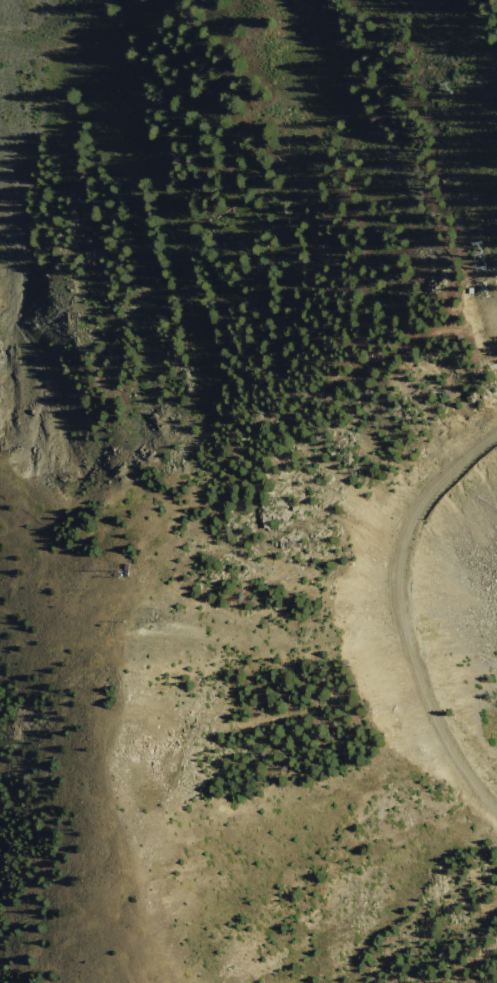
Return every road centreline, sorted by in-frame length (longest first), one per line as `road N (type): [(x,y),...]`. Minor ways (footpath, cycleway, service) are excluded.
road 1 (track): [(496,436),(421,500),(397,554),(395,608),(407,665),(440,732),(496,806)]

